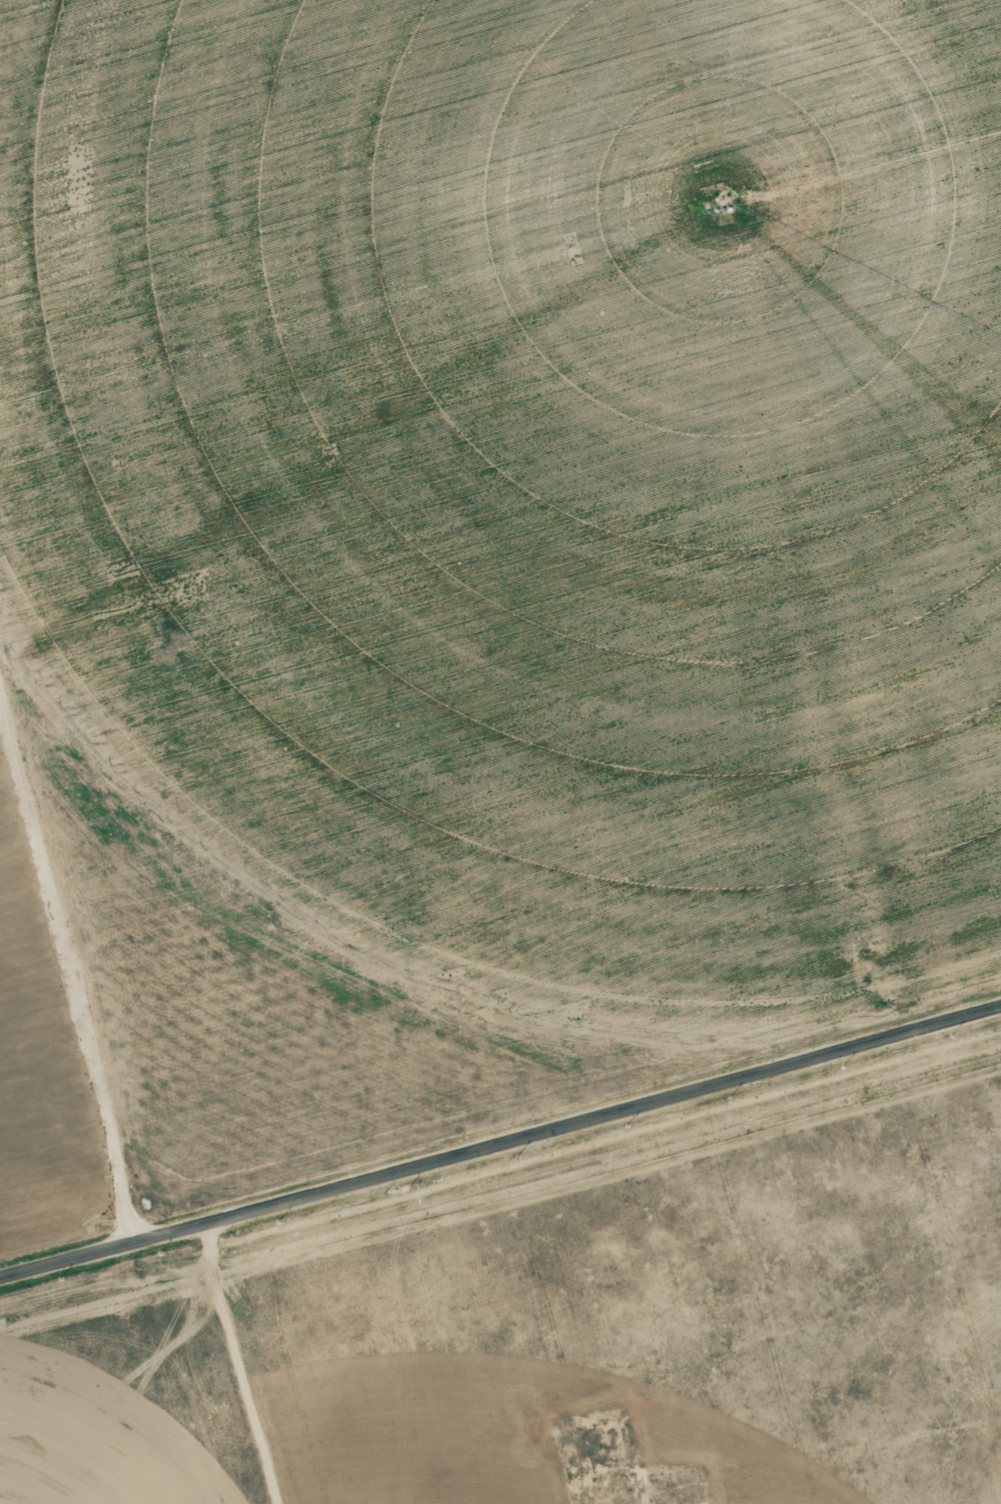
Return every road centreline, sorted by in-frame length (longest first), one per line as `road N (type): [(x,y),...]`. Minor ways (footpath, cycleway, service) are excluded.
road 1 (residential): [(200,1223),(1000,1000)]
road 2 (track): [(279,1503),(200,1223)]
road 3 (residential): [(0,1270),(155,1227)]

